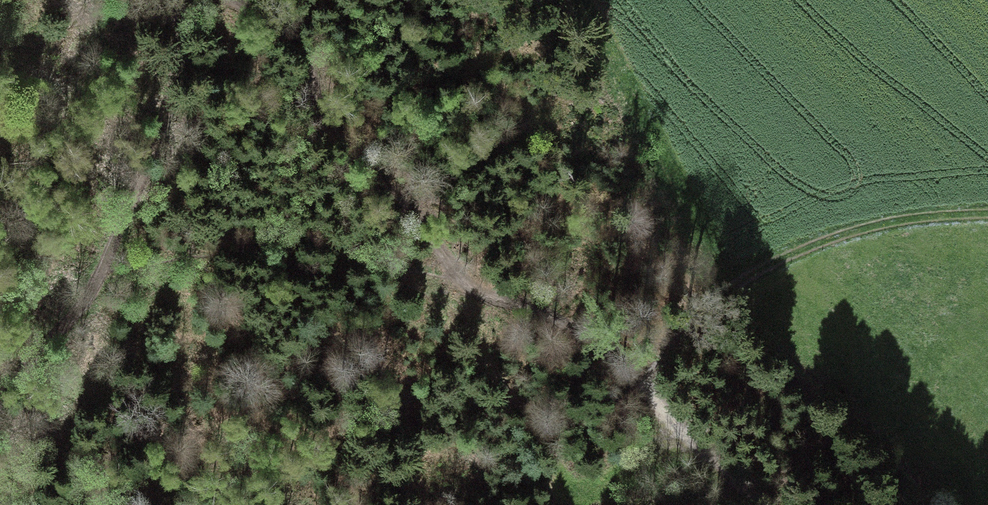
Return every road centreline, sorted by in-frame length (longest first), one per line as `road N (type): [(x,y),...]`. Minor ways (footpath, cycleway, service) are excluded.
road 1 (track): [(652,413),(549,319),(349,254),(260,243),(146,260),(91,282)]
road 2 (track): [(0,412),(133,219),(177,98),(179,0)]
road 3 (track): [(652,413),(703,335),(754,279),(819,242),(881,223),(987,216)]
road 4 (track): [(251,0),(302,44),(343,140),(452,263),(498,297)]
road 5 (track): [(734,504),(692,478),(652,413)]

